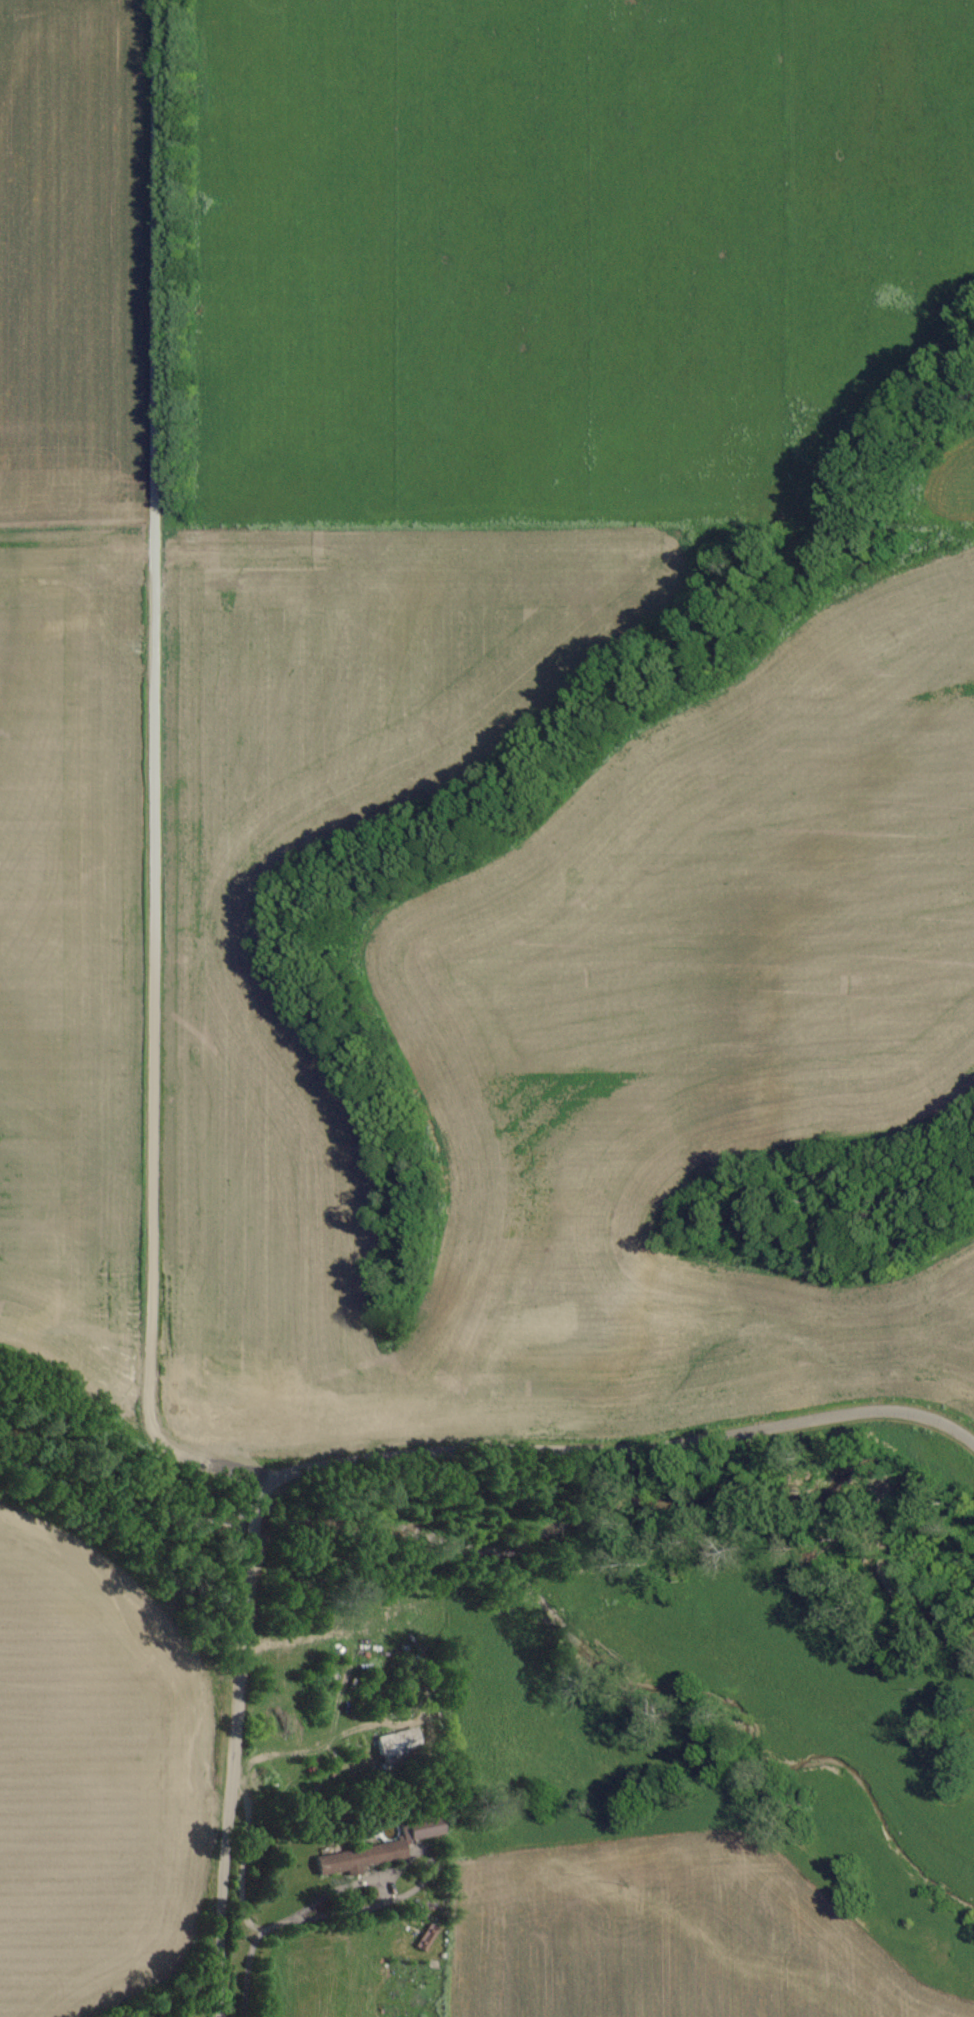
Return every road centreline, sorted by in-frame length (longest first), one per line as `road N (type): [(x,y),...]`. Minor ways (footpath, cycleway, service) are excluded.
road 1 (residential): [(255,1494),(163,1470),(147,1430),(150,0)]
road 2 (residential): [(255,1494),(698,1440),(888,1408),(942,1420),(973,1445)]
road 3 (residential): [(240,2016),(255,1494)]

